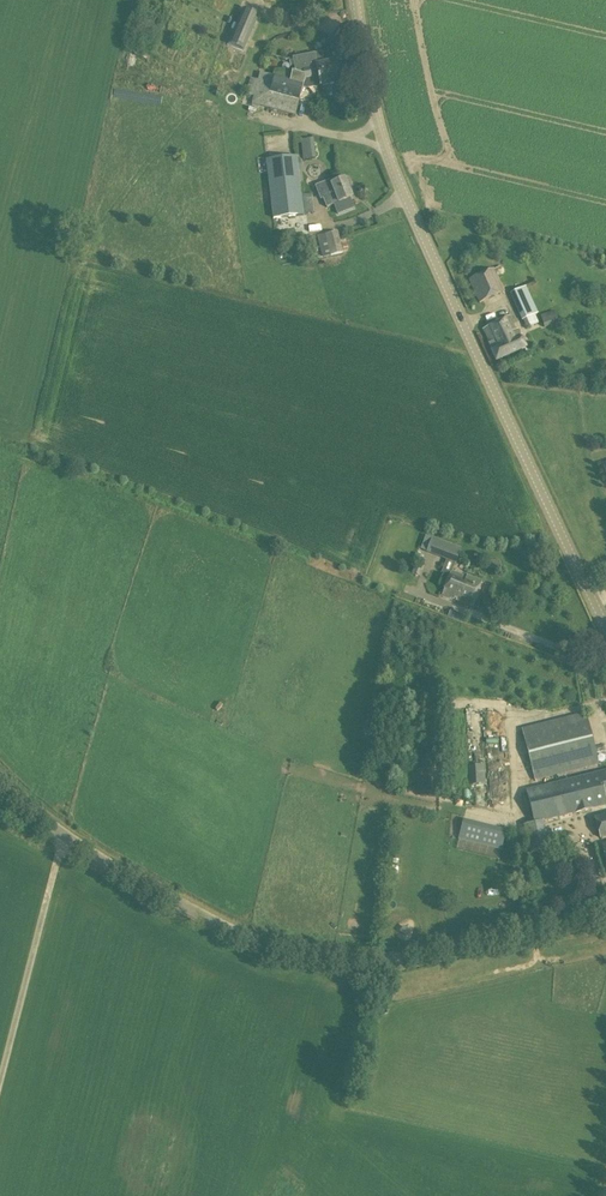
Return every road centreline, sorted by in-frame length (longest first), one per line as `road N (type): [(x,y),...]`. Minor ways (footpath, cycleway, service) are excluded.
road 1 (tertiary): [(605,625),(393,163),(358,0)]
road 2 (unclassified): [(605,911),(394,958),(295,953),(222,927),(161,894),(63,836),(0,781)]
road 3 (track): [(0,1084),(63,836)]

